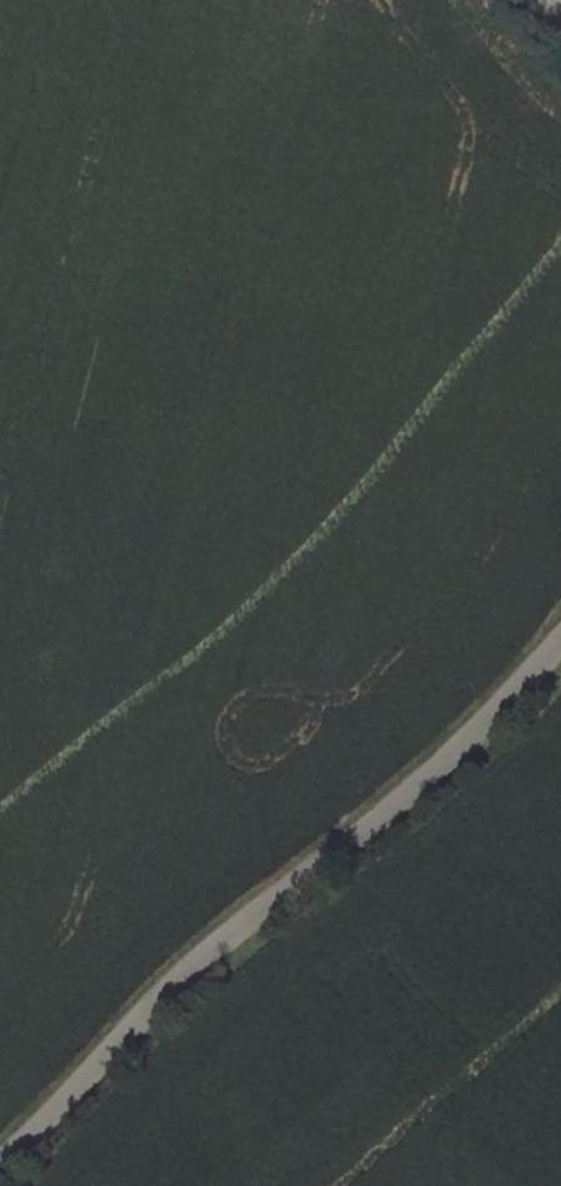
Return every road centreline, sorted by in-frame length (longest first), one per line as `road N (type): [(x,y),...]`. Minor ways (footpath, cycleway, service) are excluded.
road 1 (unclassified): [(0,1152),(175,984),(440,764),(560,633)]

